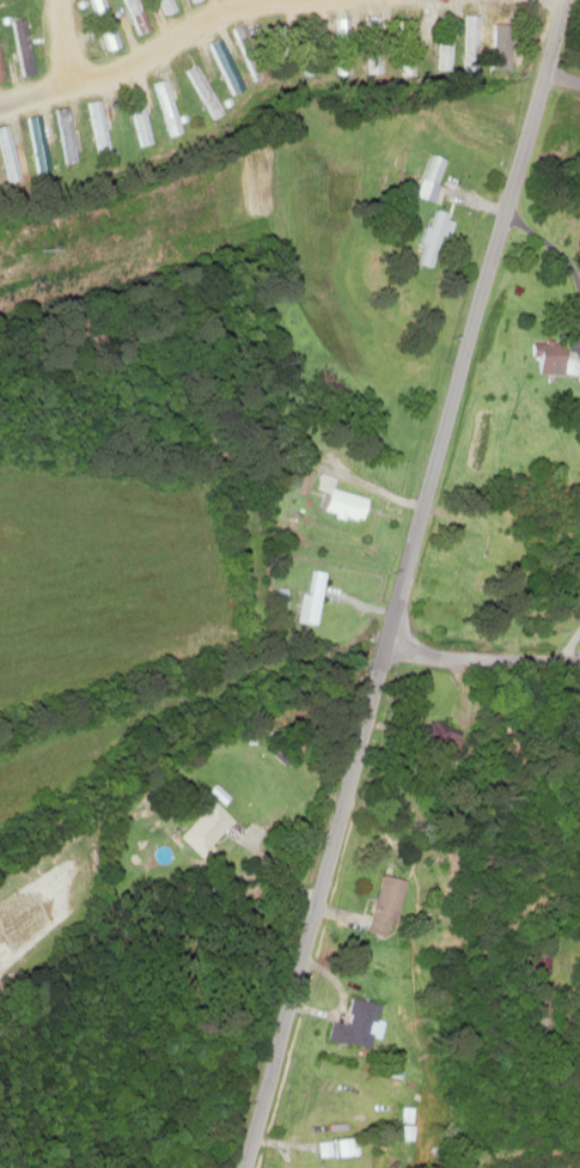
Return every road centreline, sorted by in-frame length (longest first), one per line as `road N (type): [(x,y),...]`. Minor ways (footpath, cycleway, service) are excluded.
road 1 (tertiary): [(265,1167),(422,663),(514,182),(567,0)]
road 2 (residential): [(255,0),(74,81),(0,101)]
road 3 (residential): [(579,663),(422,663)]

